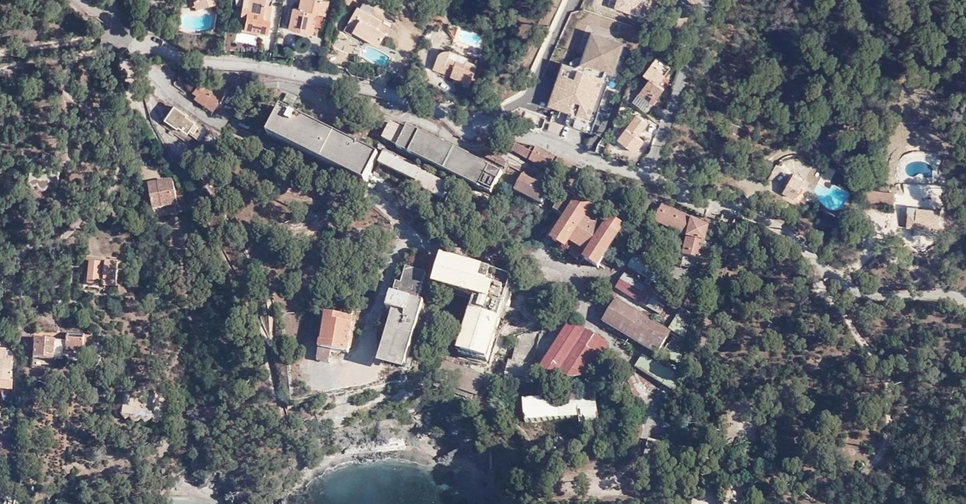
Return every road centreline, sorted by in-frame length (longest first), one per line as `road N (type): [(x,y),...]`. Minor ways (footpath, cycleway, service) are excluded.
road 1 (residential): [(965,300),(876,296),(789,230),(660,181),(570,159),(516,134),(321,77),(196,63),(157,49),(123,37),(117,0)]

